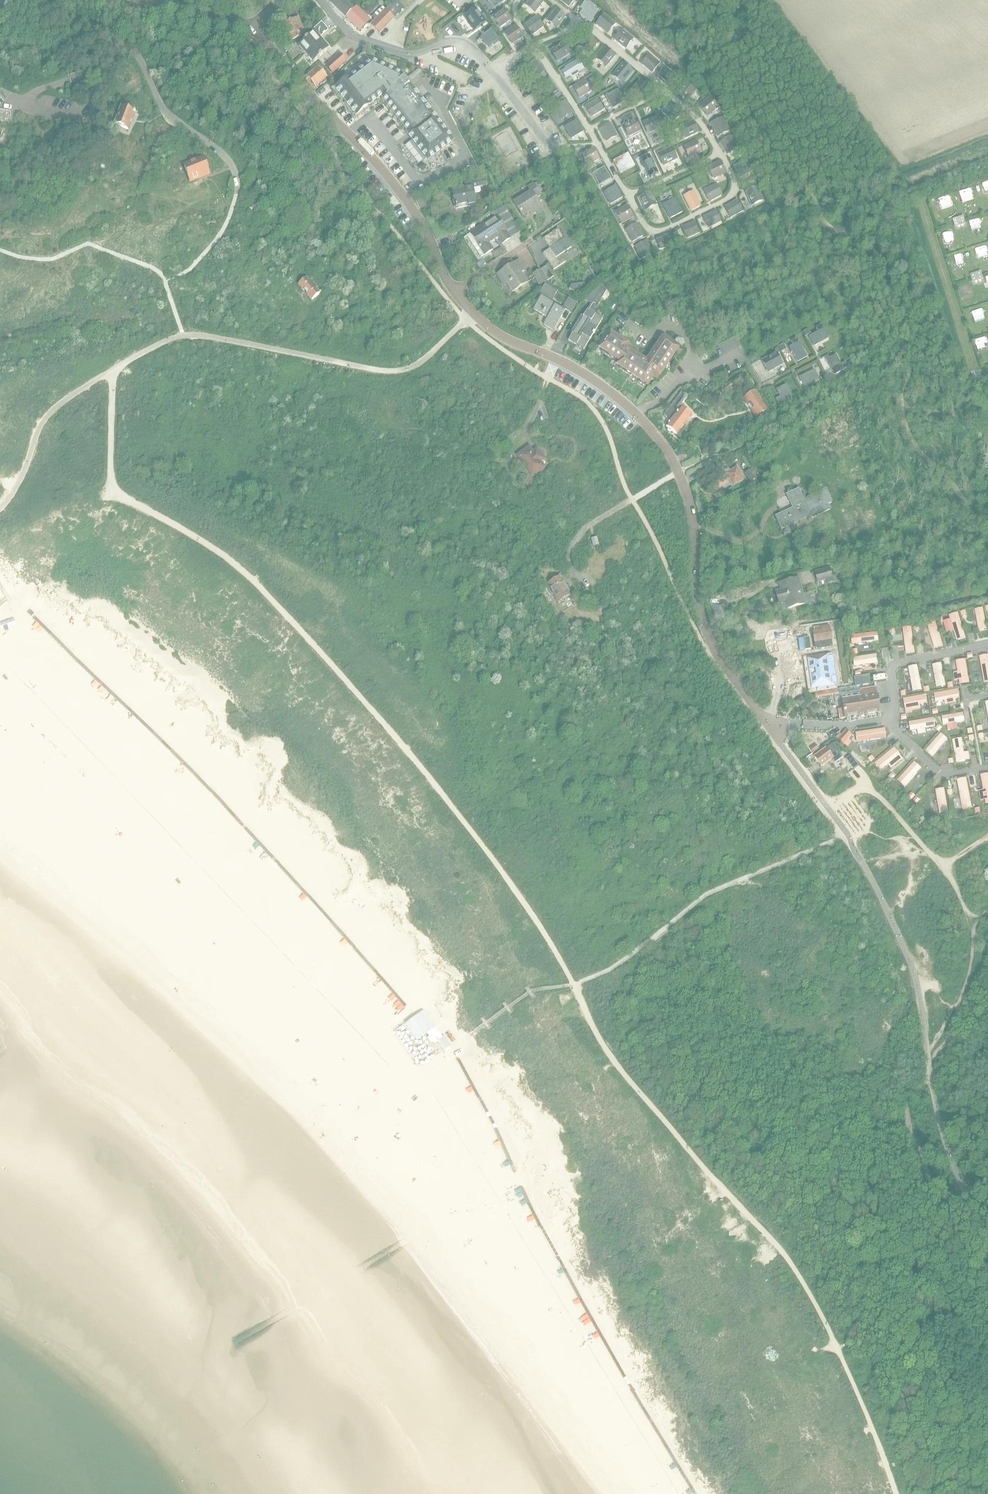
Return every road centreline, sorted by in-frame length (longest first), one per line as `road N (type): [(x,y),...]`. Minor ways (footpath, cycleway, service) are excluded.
road 1 (unclassified): [(770,723),(705,628),(696,526),(665,443),(614,393),(474,313),(401,191),(254,27)]

